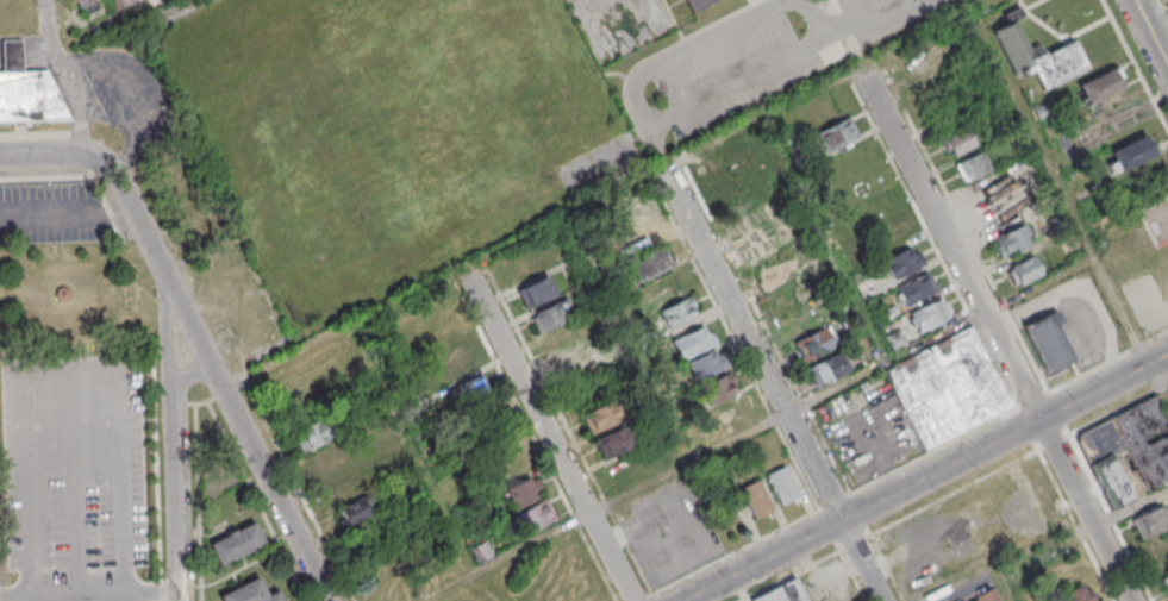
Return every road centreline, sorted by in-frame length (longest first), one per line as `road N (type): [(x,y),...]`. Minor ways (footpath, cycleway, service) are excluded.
road 1 (residential): [(1167,355),(678,600)]
road 2 (residential): [(663,168),(881,600)]
road 3 (residential): [(1042,420),(861,69)]
road 4 (residential): [(632,600),(471,278)]
road 5 (residential): [(328,600),(169,282)]
road 6 (residential): [(169,282),(180,599)]
road 7 (residential): [(0,157),(100,161),(169,282)]
road 8 (residential): [(1133,600),(1042,420)]

